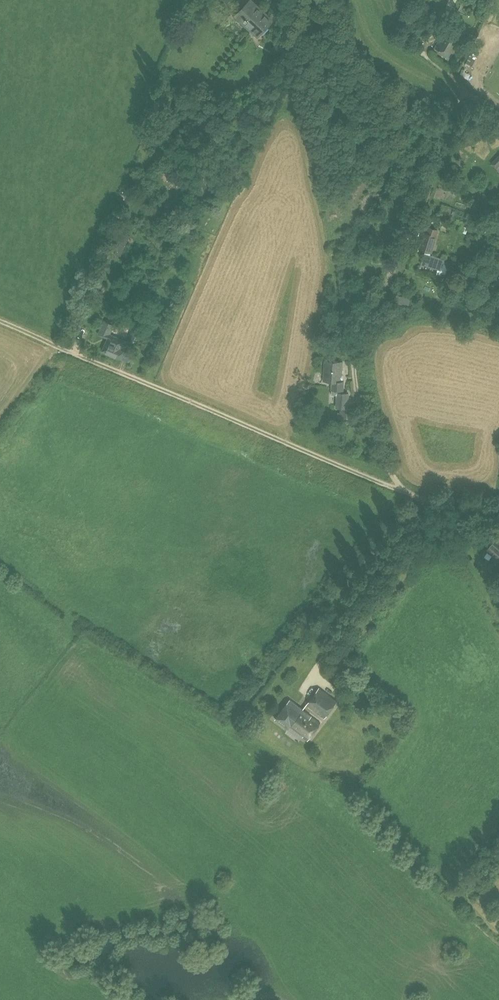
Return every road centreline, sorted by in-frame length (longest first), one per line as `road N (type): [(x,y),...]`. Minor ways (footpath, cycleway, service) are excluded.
road 1 (track): [(430,41),(432,61),(463,91),(354,360),(365,422),(399,487)]
road 2 (track): [(437,503),(0,318)]

